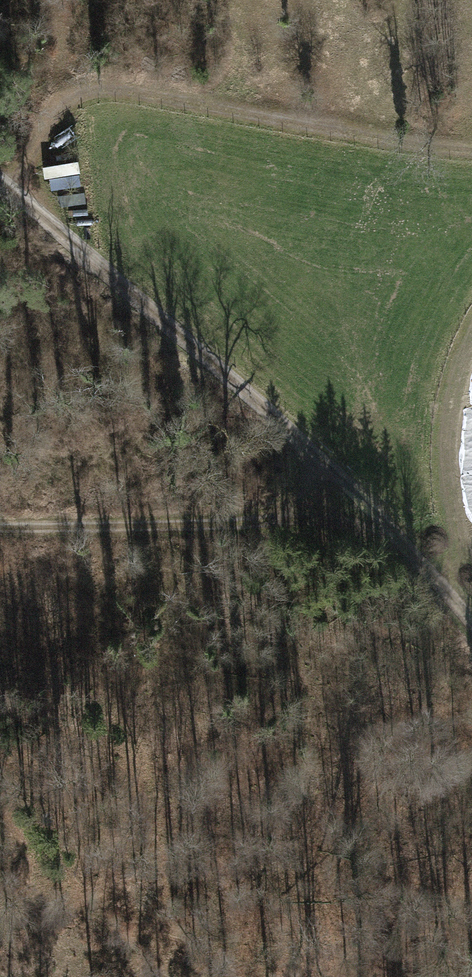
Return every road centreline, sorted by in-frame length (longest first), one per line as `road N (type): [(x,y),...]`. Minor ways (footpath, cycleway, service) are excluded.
road 1 (track): [(0,176),(392,515),(471,621)]
road 2 (track): [(36,206),(39,154),(57,109),(107,90),(369,139),(471,149)]
road 3 (track): [(392,515),(0,531)]

